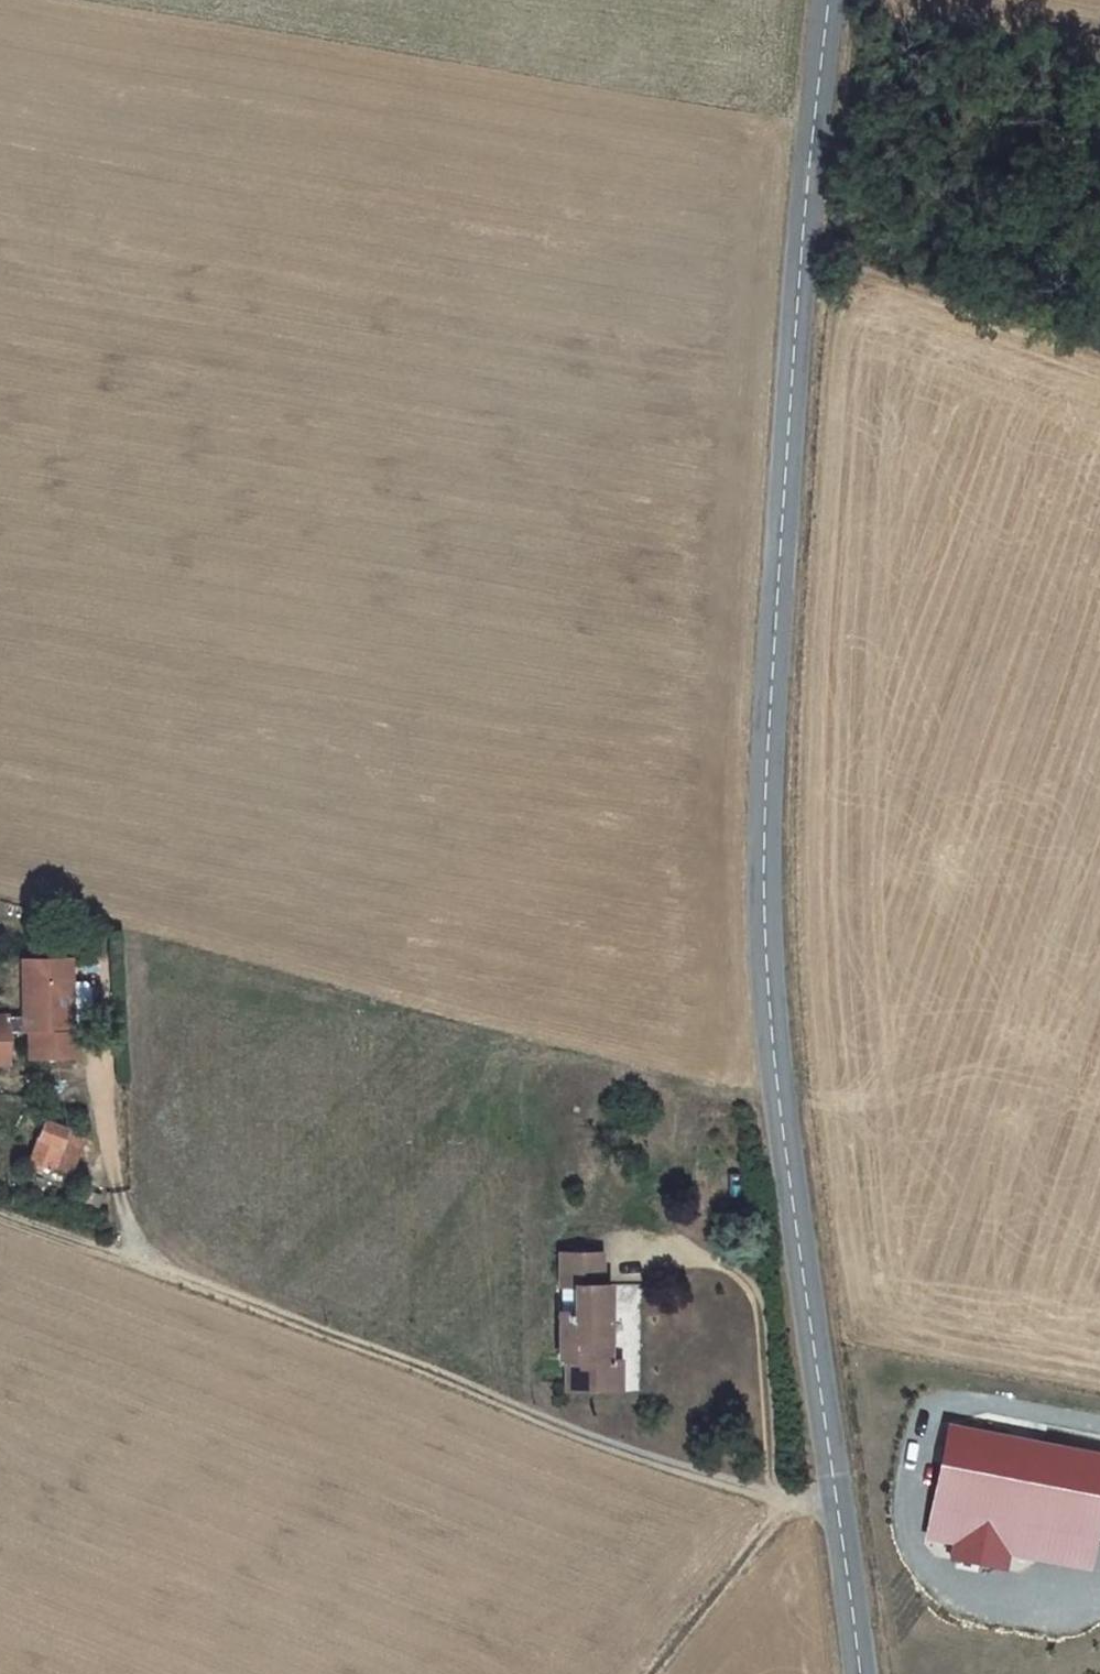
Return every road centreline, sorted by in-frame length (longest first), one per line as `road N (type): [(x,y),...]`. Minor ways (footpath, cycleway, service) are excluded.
road 1 (secondary): [(860,1673),(766,970),(764,783),(827,0)]
road 2 (track): [(651,1673),(786,1505)]

